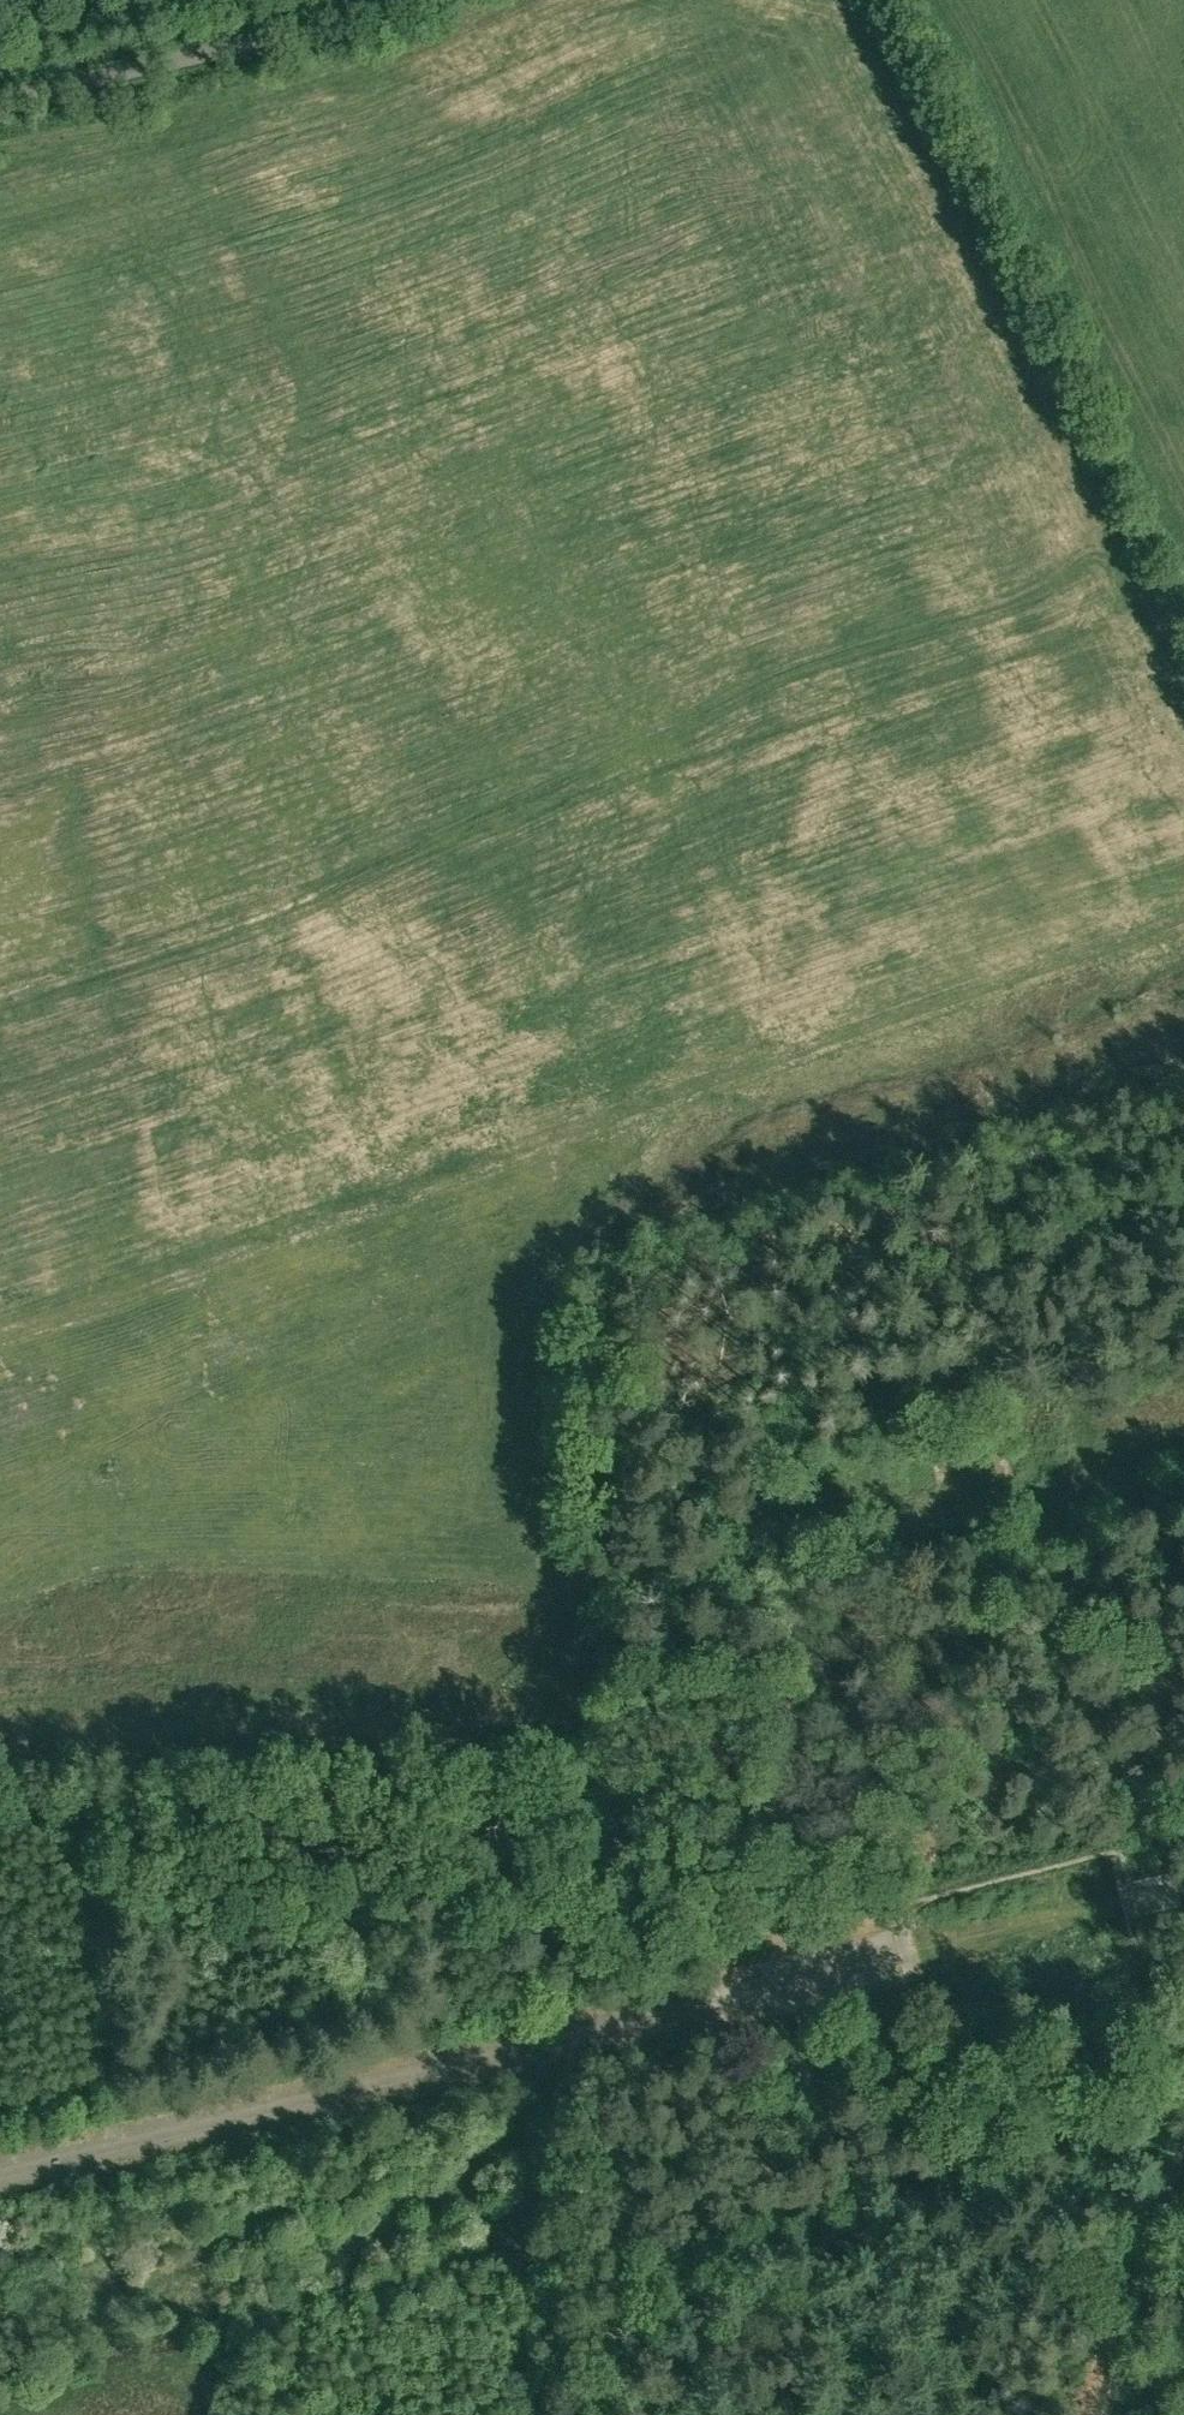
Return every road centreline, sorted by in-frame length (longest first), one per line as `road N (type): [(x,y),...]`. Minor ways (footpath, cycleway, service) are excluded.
road 1 (unclassified): [(0,100),(286,33),(377,0)]
road 2 (track): [(1183,2095),(1088,2414)]

